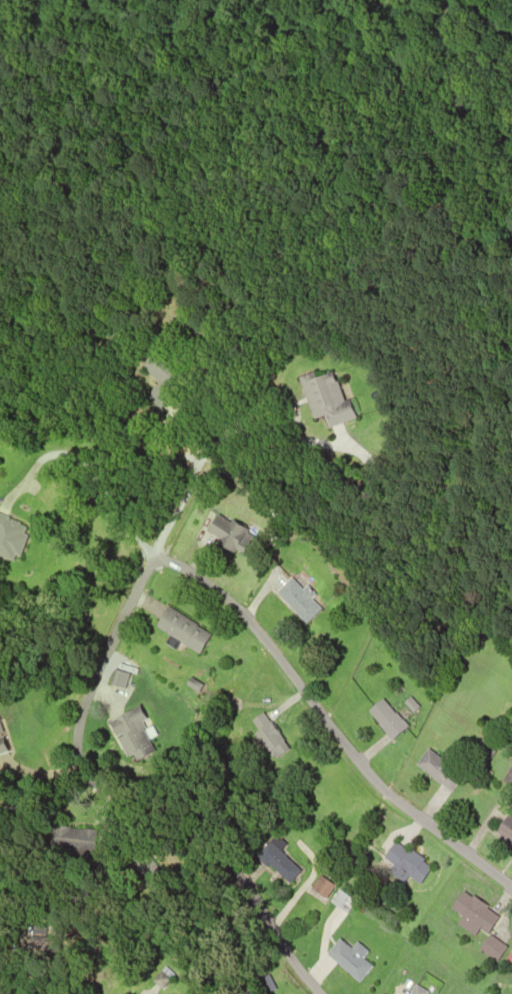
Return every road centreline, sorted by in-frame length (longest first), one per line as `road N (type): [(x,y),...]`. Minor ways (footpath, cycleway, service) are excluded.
road 1 (residential): [(314,993),(209,867),(166,826),(94,786),(72,757),(85,681),(148,554)]
road 2 (residential): [(148,554),(235,612),(386,801),(511,892)]

